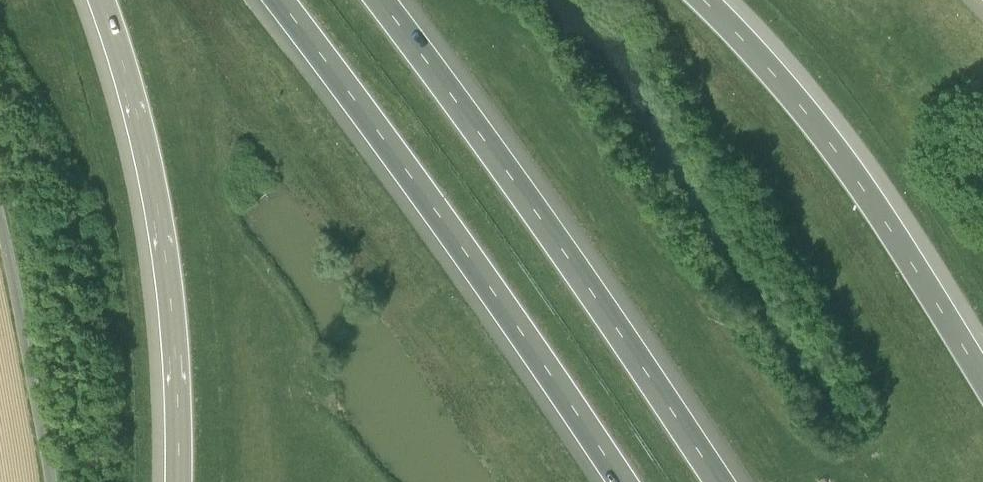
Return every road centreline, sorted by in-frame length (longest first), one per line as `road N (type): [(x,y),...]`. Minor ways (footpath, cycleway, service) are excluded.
road 1 (motorway): [(268,0),(461,253),(617,481)]
road 2 (motorway): [(723,481),(546,210),(389,0)]
road 3 (motorway): [(95,0),(126,94),(159,257),(172,481)]
road 4 (motorway): [(982,365),(861,173),(714,0)]

